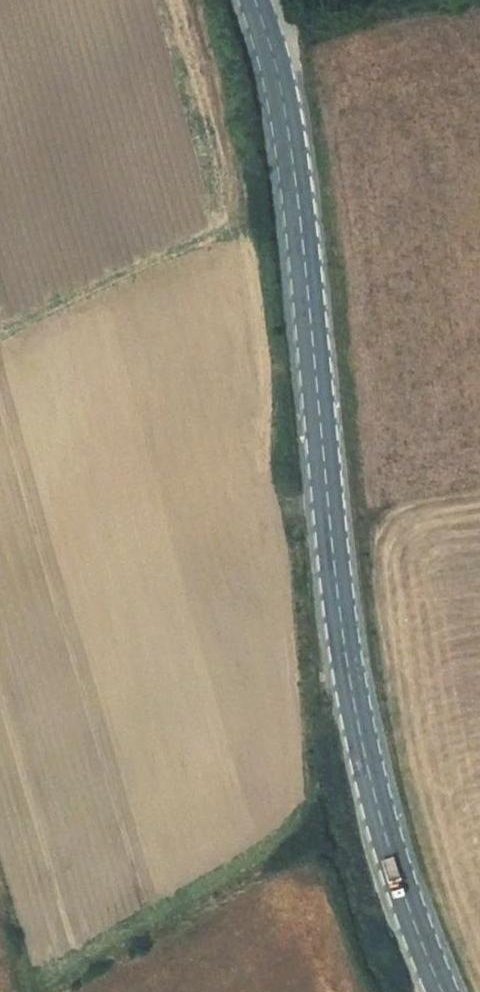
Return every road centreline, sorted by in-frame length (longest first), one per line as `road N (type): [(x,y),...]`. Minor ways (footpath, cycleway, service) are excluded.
road 1 (tertiary): [(252,0),(288,133),(354,697),(377,810),(442,991)]

